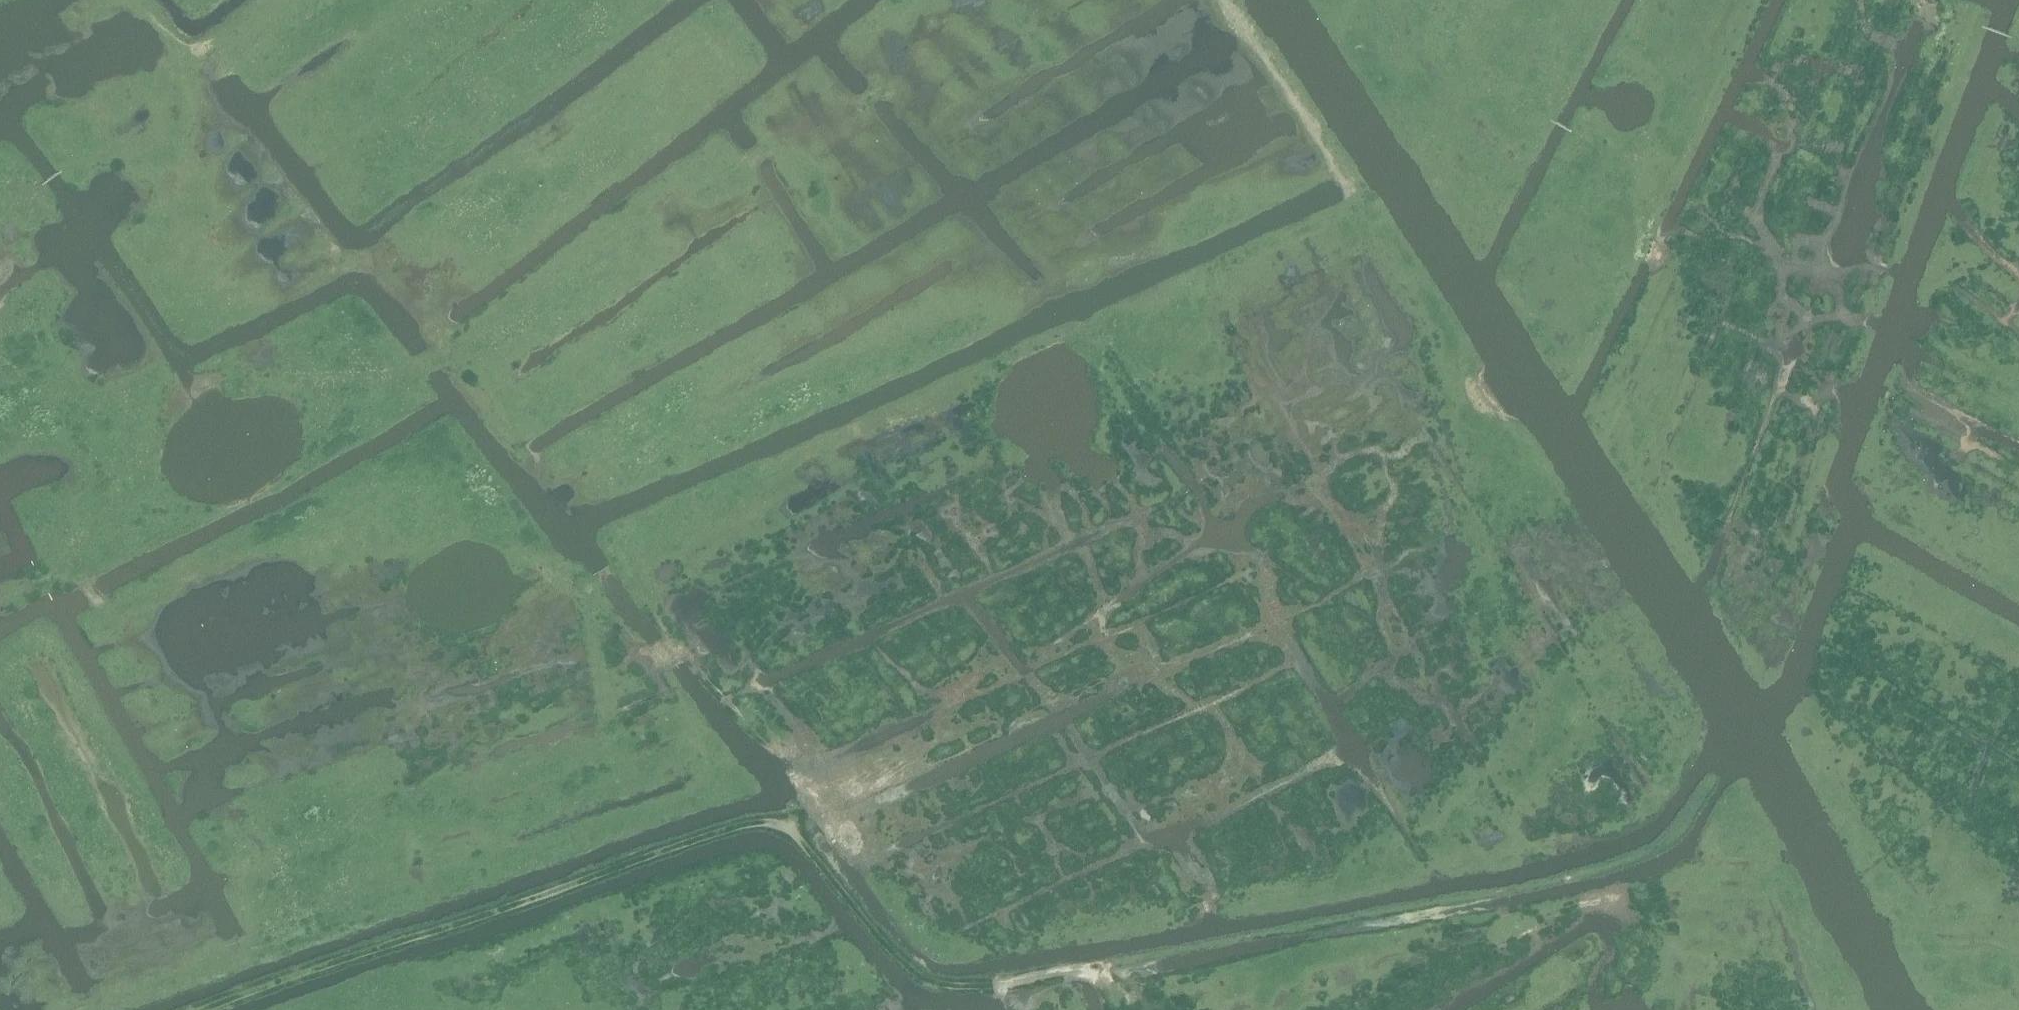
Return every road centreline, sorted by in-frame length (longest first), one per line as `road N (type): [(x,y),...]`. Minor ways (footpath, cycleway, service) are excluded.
road 1 (track): [(208,1009),(649,859),(771,825),(807,846),(908,968),(934,986),(968,992),(1116,965)]

